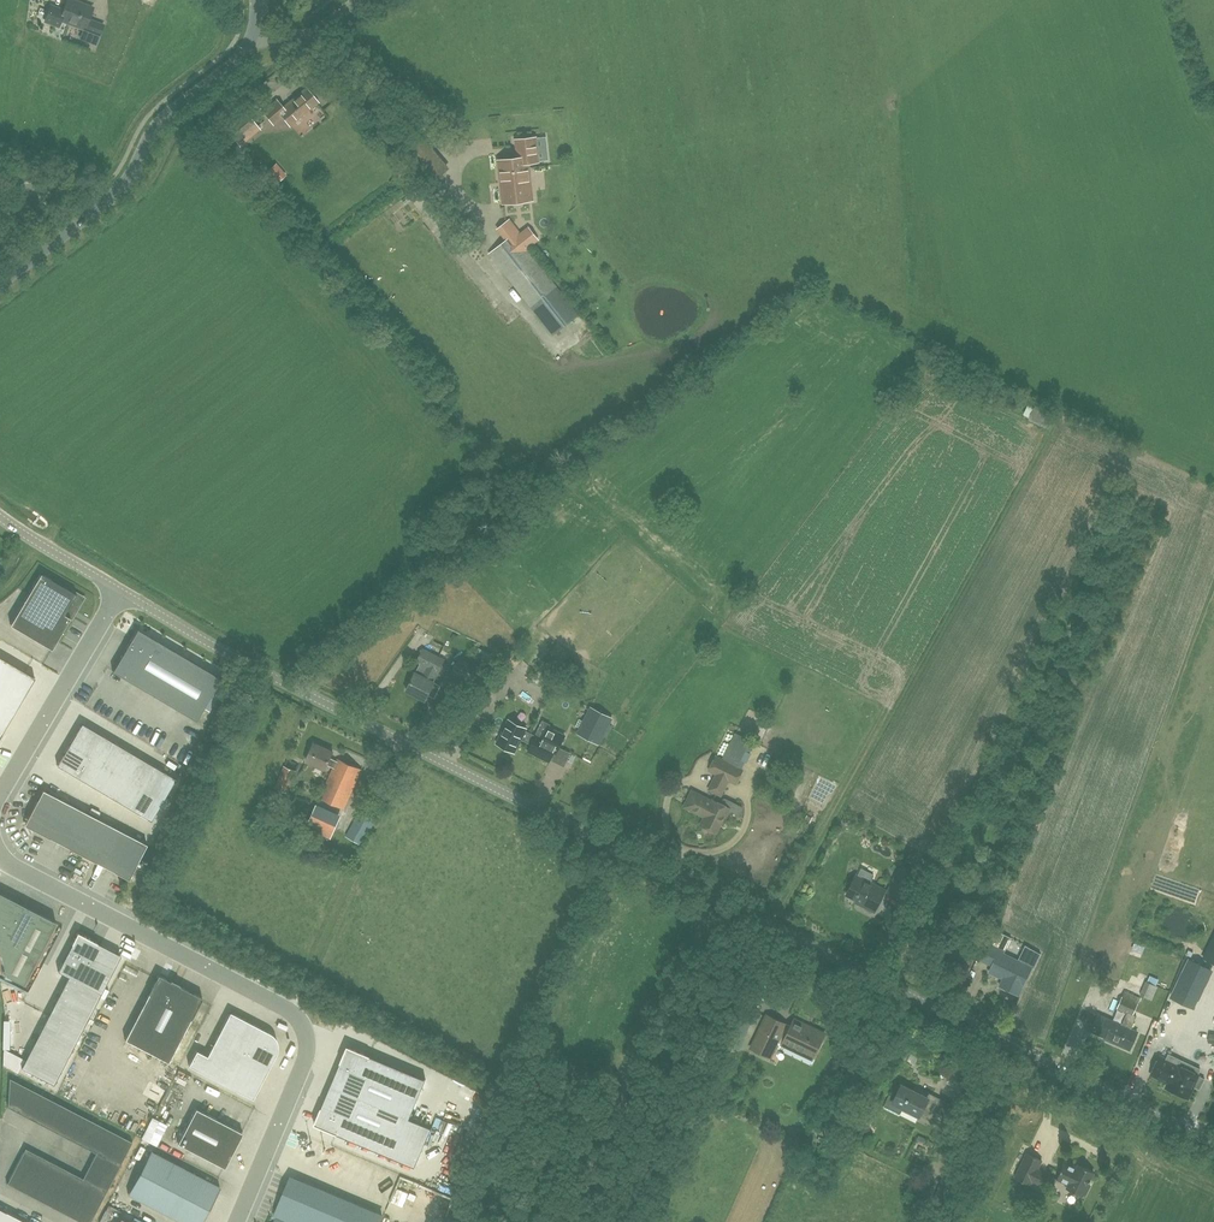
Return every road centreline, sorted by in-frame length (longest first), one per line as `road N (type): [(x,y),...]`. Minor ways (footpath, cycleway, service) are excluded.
road 1 (tertiary): [(1213,1144),(269,676),(121,591)]
road 2 (unclassified): [(0,854),(12,869),(300,1022),(303,1065),(237,1221)]
road 3 (unclassified): [(0,283),(116,194),(161,121),(237,61),(252,37)]
road 4 (unclassified): [(121,591),(0,796)]
road 5 (track): [(354,860),(291,1012)]
road 6 (tertiary): [(121,591),(0,516)]
road 7 (unclassified): [(252,37),(316,37),(367,0)]

